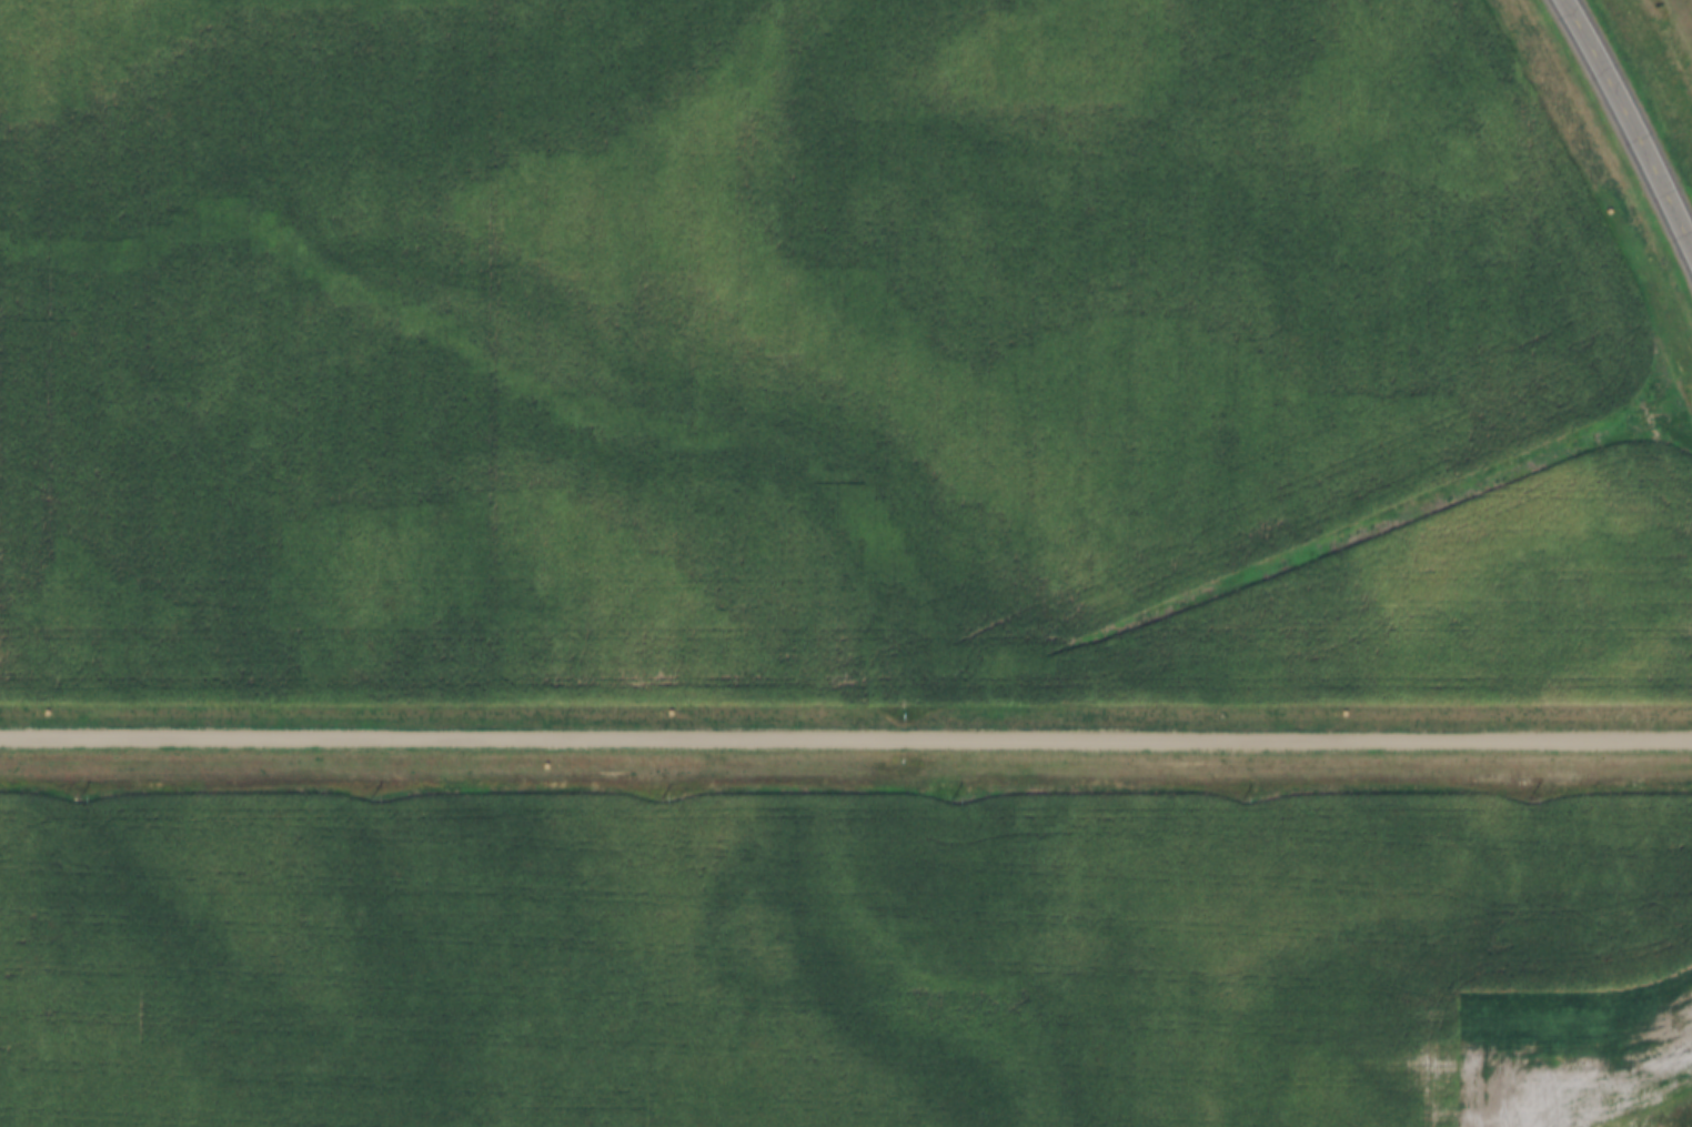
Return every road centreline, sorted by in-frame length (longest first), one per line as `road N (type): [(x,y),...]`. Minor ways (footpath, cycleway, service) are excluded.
road 1 (residential): [(0,735),(1691,735)]
road 2 (primary): [(1564,0),(1691,250)]

